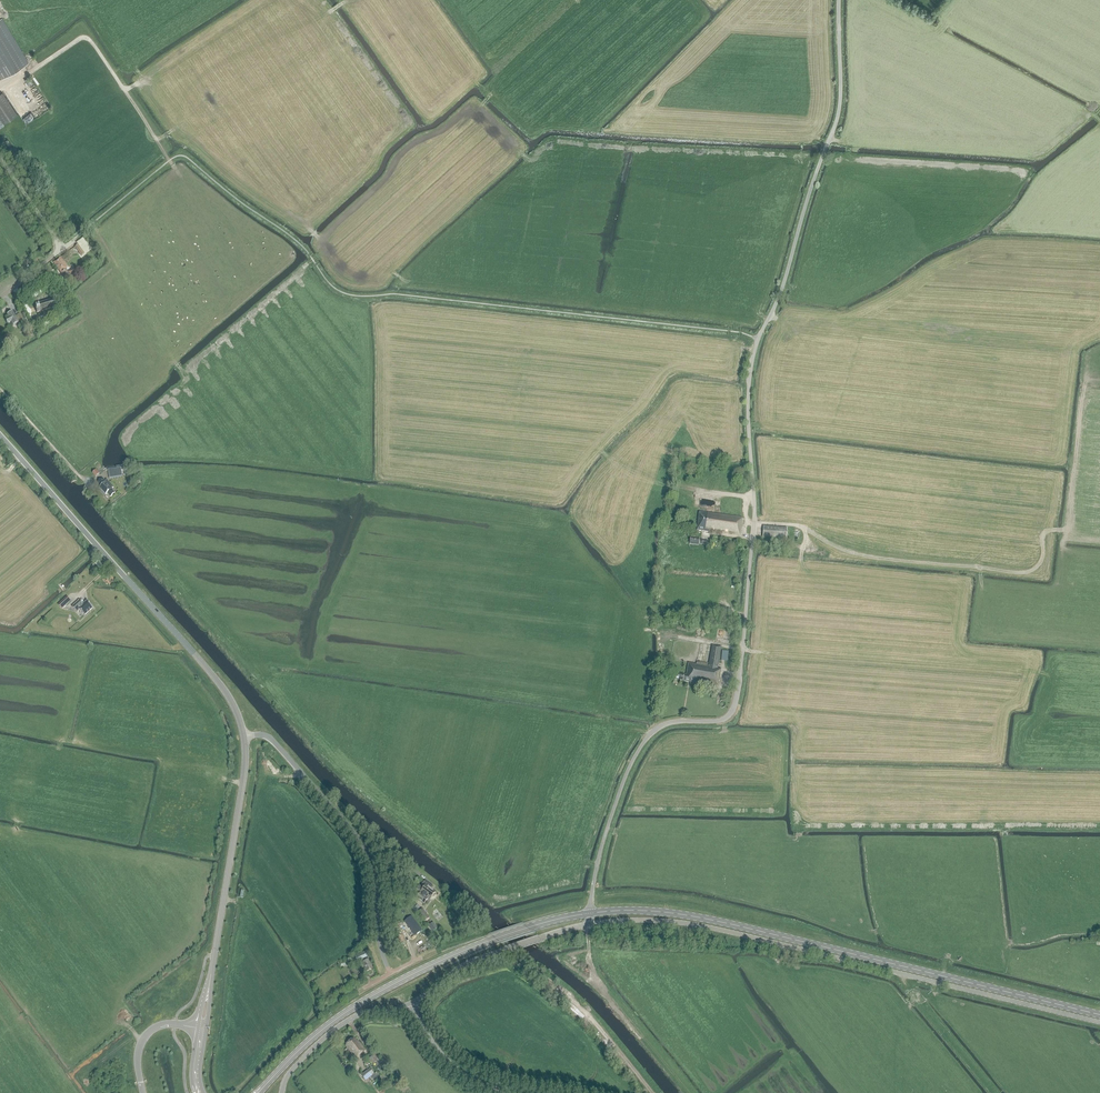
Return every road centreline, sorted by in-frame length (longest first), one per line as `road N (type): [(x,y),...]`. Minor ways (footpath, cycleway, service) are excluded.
road 1 (unclassified): [(589,913),(604,835),(645,740),(665,724),(723,719),(734,707),(755,521),(751,369),(838,114),(839,0)]
road 2 (primary): [(589,913),(713,920),(1099,1015)]
road 3 (unclassified): [(590,924),(654,920),(718,929),(1099,1022)]
road 4 (secondary): [(0,436),(217,681),(244,736)]
road 5 (primary): [(262,1088),(324,1028),(394,984),(481,944),(589,913)]
road 6 (unclassified): [(390,973),(377,934),(373,870),(360,842),(270,739),(244,736)]
road 7 (secondary): [(244,736),(211,976)]
road 8 (track): [(28,73),(88,39),(175,168)]
road 9 (unclassified): [(410,1003),(469,962),(590,924)]
road 10 (unclassified): [(282,1092),(290,1072),(341,1024),(410,1003)]
road 11 (unclassified): [(499,1092),(444,1057),(410,1003)]

